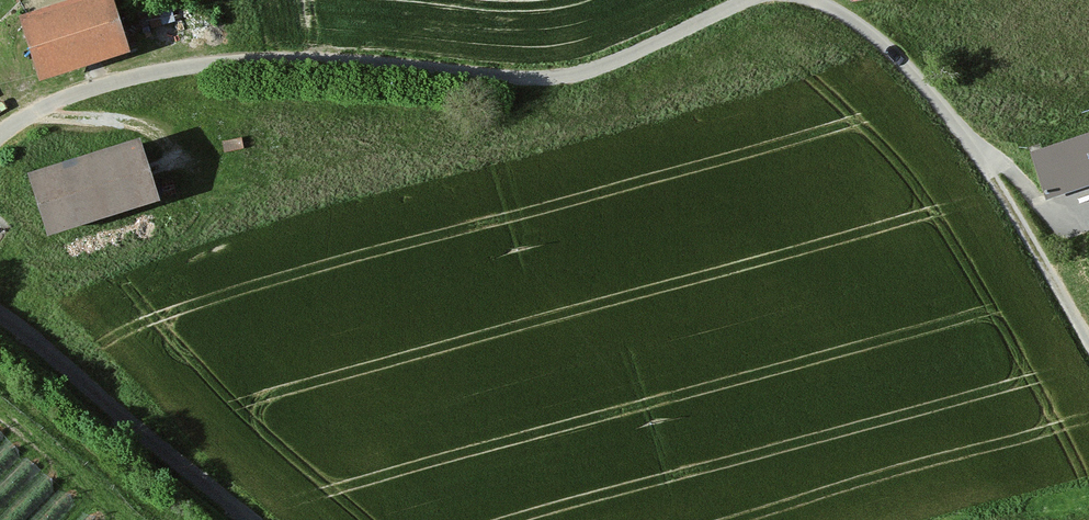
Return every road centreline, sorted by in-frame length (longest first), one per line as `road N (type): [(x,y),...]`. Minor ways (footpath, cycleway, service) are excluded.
road 1 (residential): [(0,134),(100,86),(238,61),(561,77),(749,0)]
road 2 (residential): [(0,321),(245,519)]
road 3 (residential): [(818,0),(885,44),(971,141)]
road 4 (track): [(994,179),(1088,342)]

